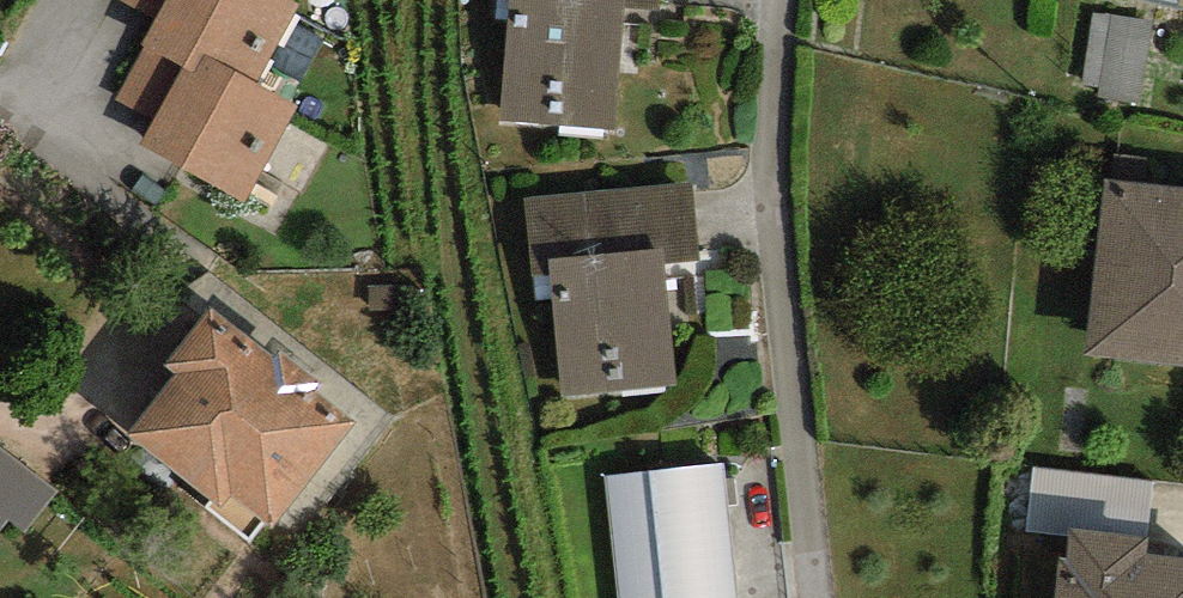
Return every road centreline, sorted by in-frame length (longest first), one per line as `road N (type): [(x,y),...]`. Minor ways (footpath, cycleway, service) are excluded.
road 1 (residential): [(786,0),(799,597)]

